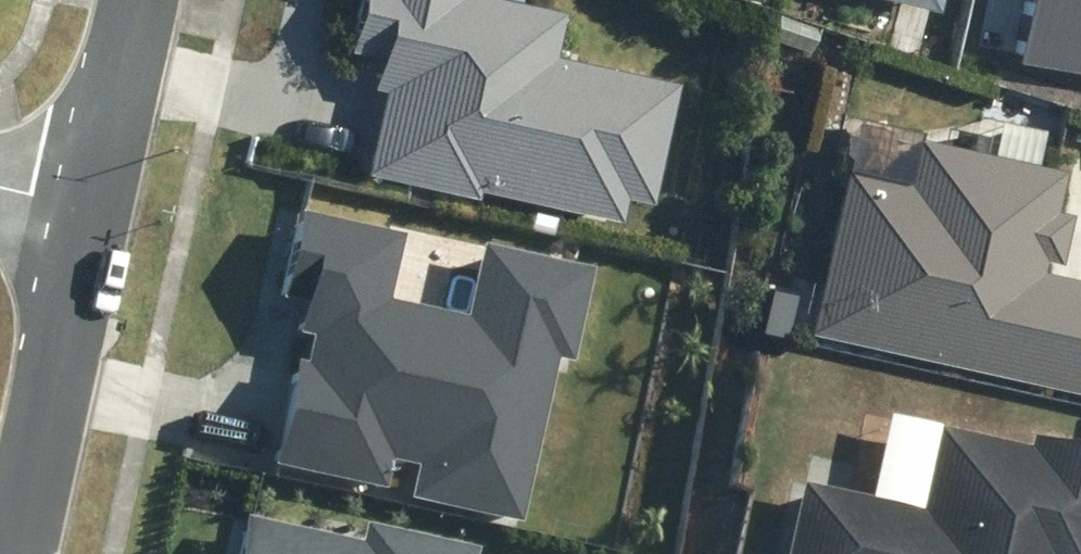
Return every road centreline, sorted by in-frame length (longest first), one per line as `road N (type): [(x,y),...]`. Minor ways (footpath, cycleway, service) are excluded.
road 1 (residential): [(14,553),(91,208)]
road 2 (residential): [(91,208),(134,0)]

